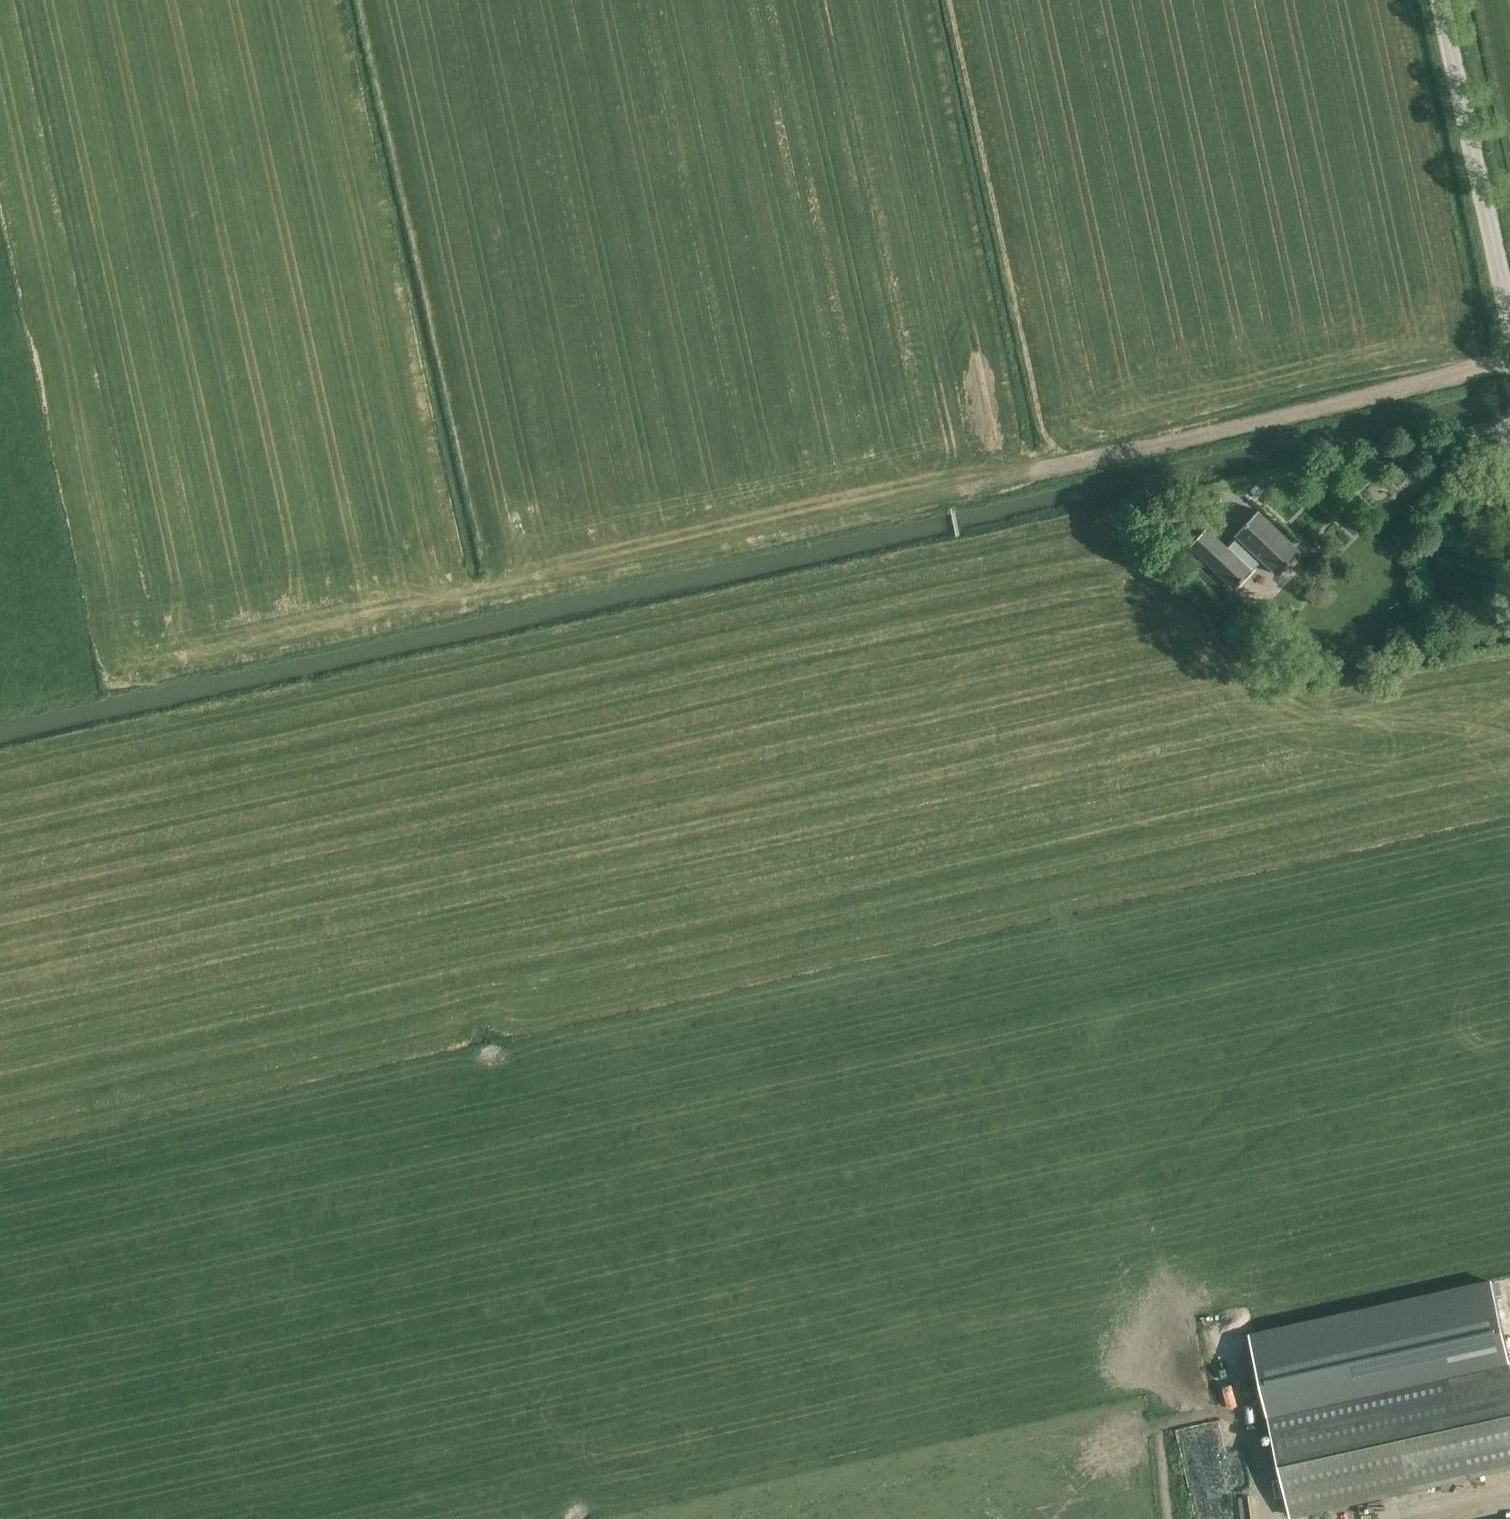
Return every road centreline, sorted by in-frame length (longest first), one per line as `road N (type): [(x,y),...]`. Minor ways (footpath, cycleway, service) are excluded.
road 1 (unclassified): [(1509,238),(1456,0)]

